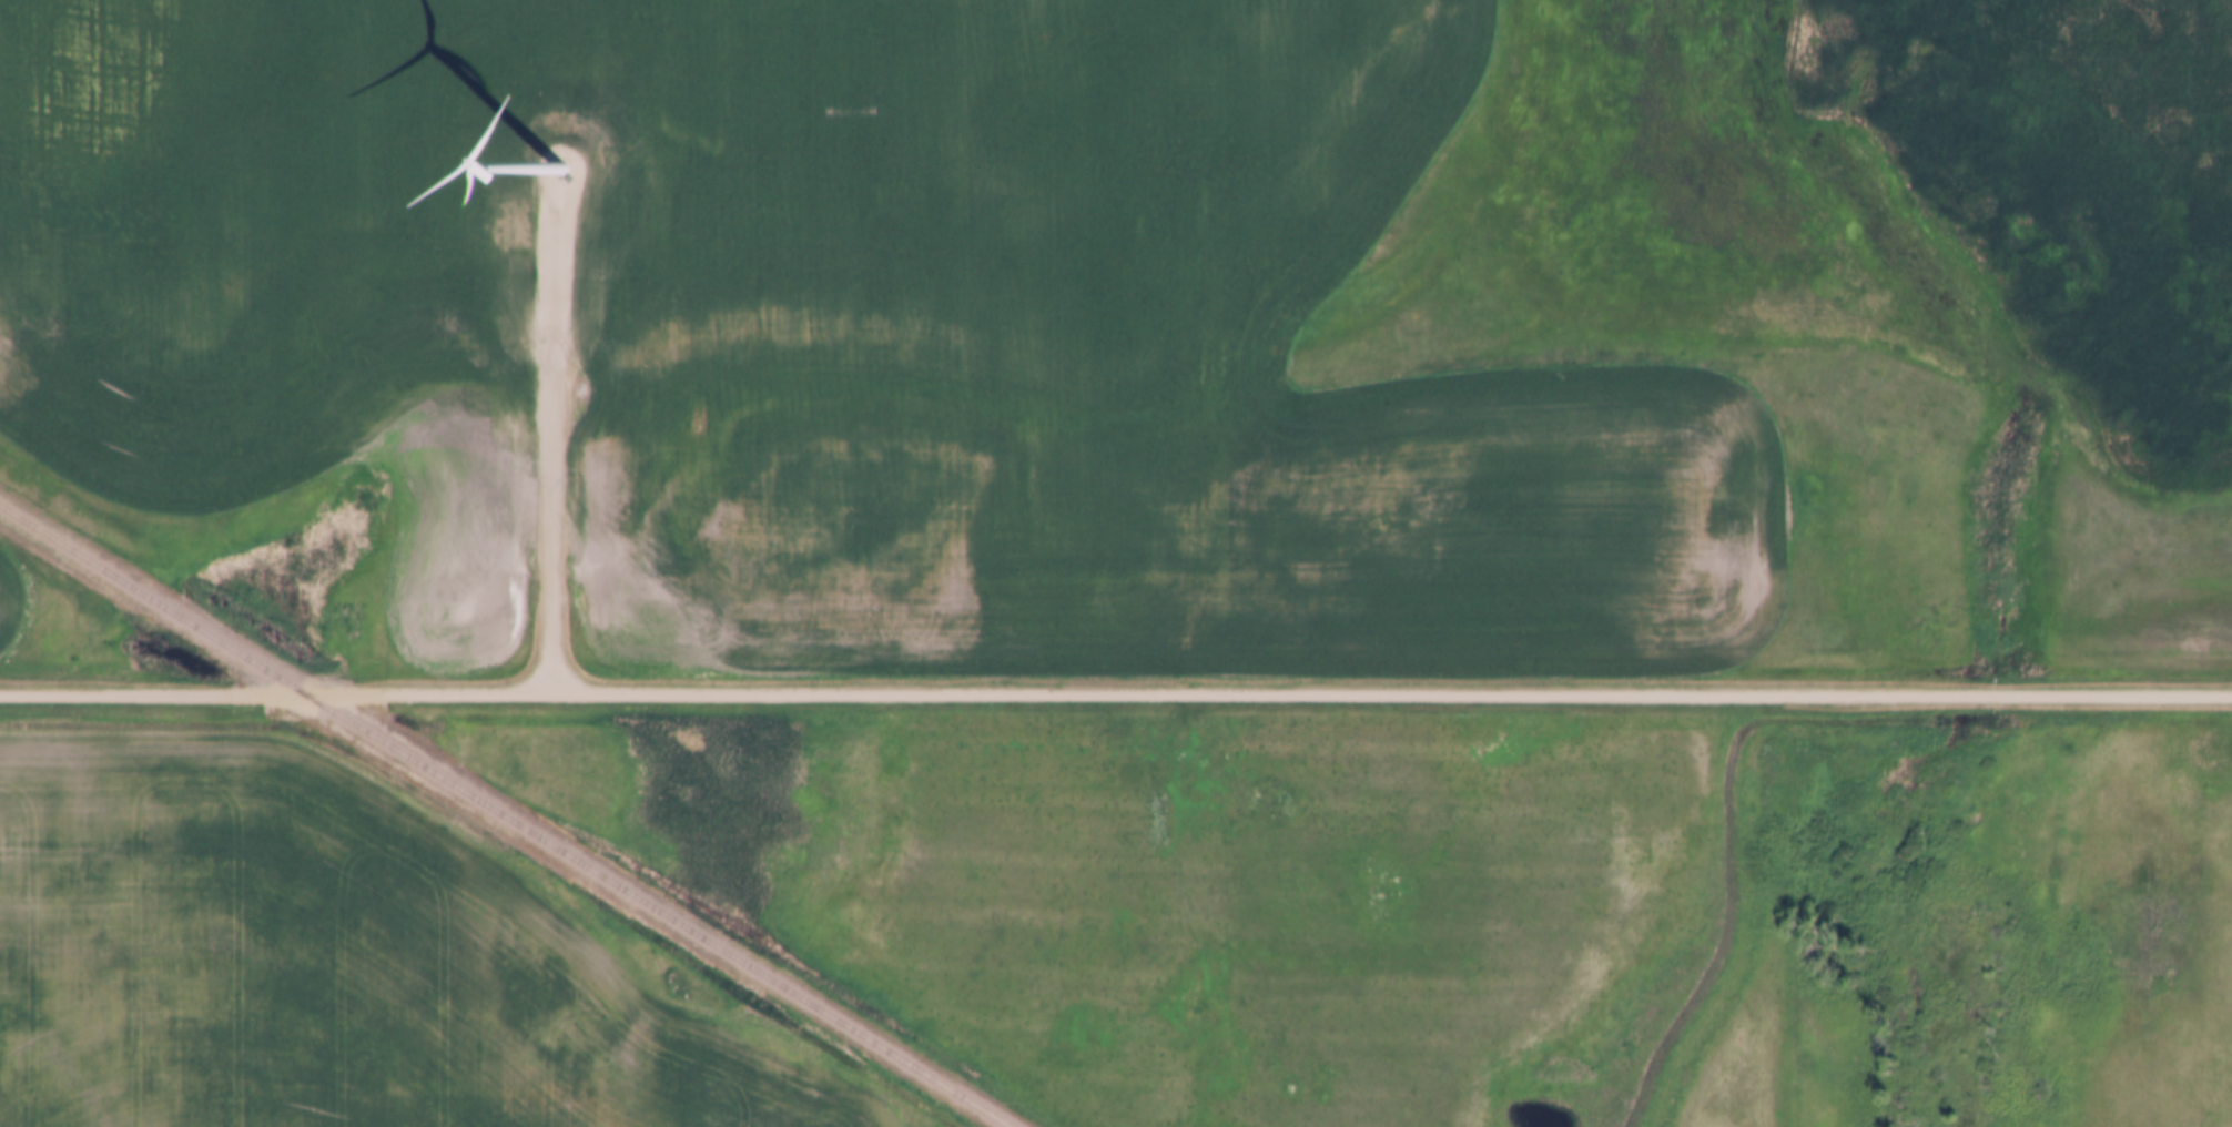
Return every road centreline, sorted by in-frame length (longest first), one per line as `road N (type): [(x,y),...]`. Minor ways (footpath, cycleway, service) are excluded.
road 1 (residential): [(2231,693),(0,694)]

